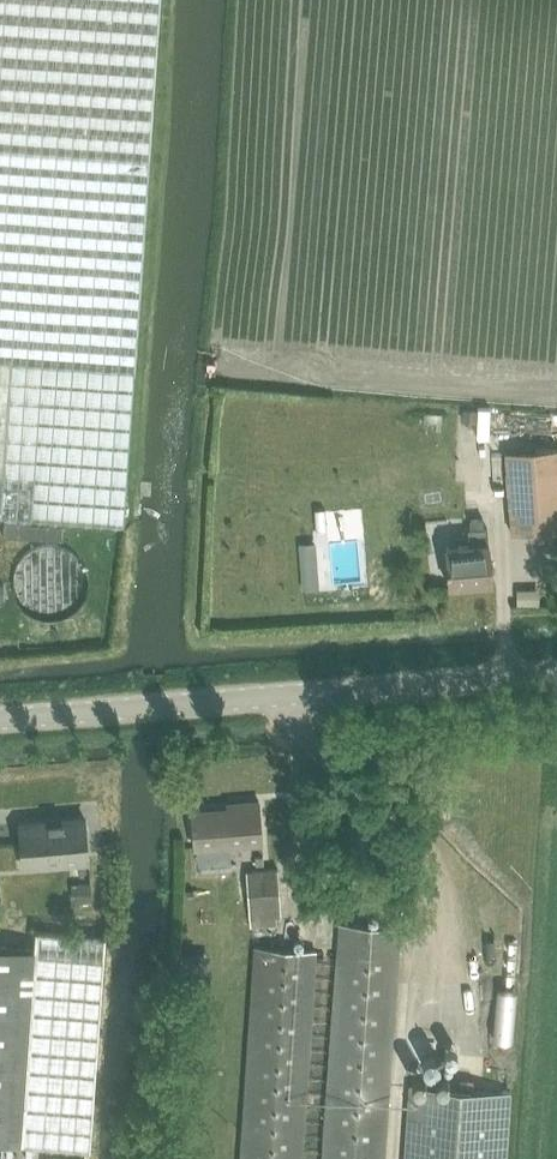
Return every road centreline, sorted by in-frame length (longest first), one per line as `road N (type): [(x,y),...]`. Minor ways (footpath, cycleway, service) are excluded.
road 1 (unclassified): [(0,721),(556,677)]

